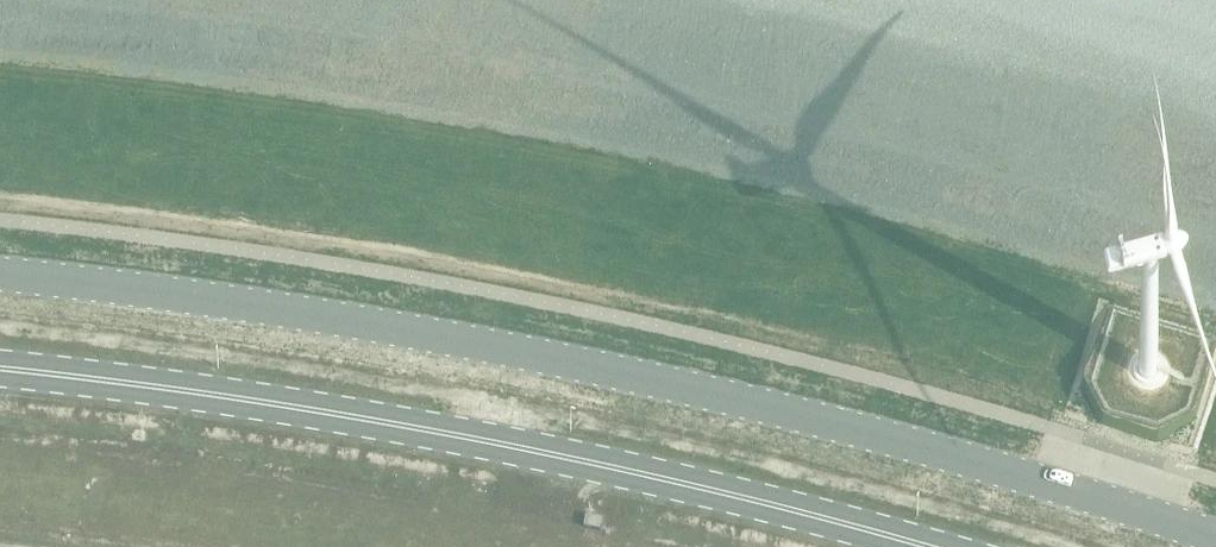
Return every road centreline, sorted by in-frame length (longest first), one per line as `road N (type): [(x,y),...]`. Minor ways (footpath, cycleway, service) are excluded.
road 1 (unclassified): [(1215,532),(932,442),(685,378),(0,271)]
road 2 (secondary): [(928,546),(595,463),(370,420),(0,369)]

